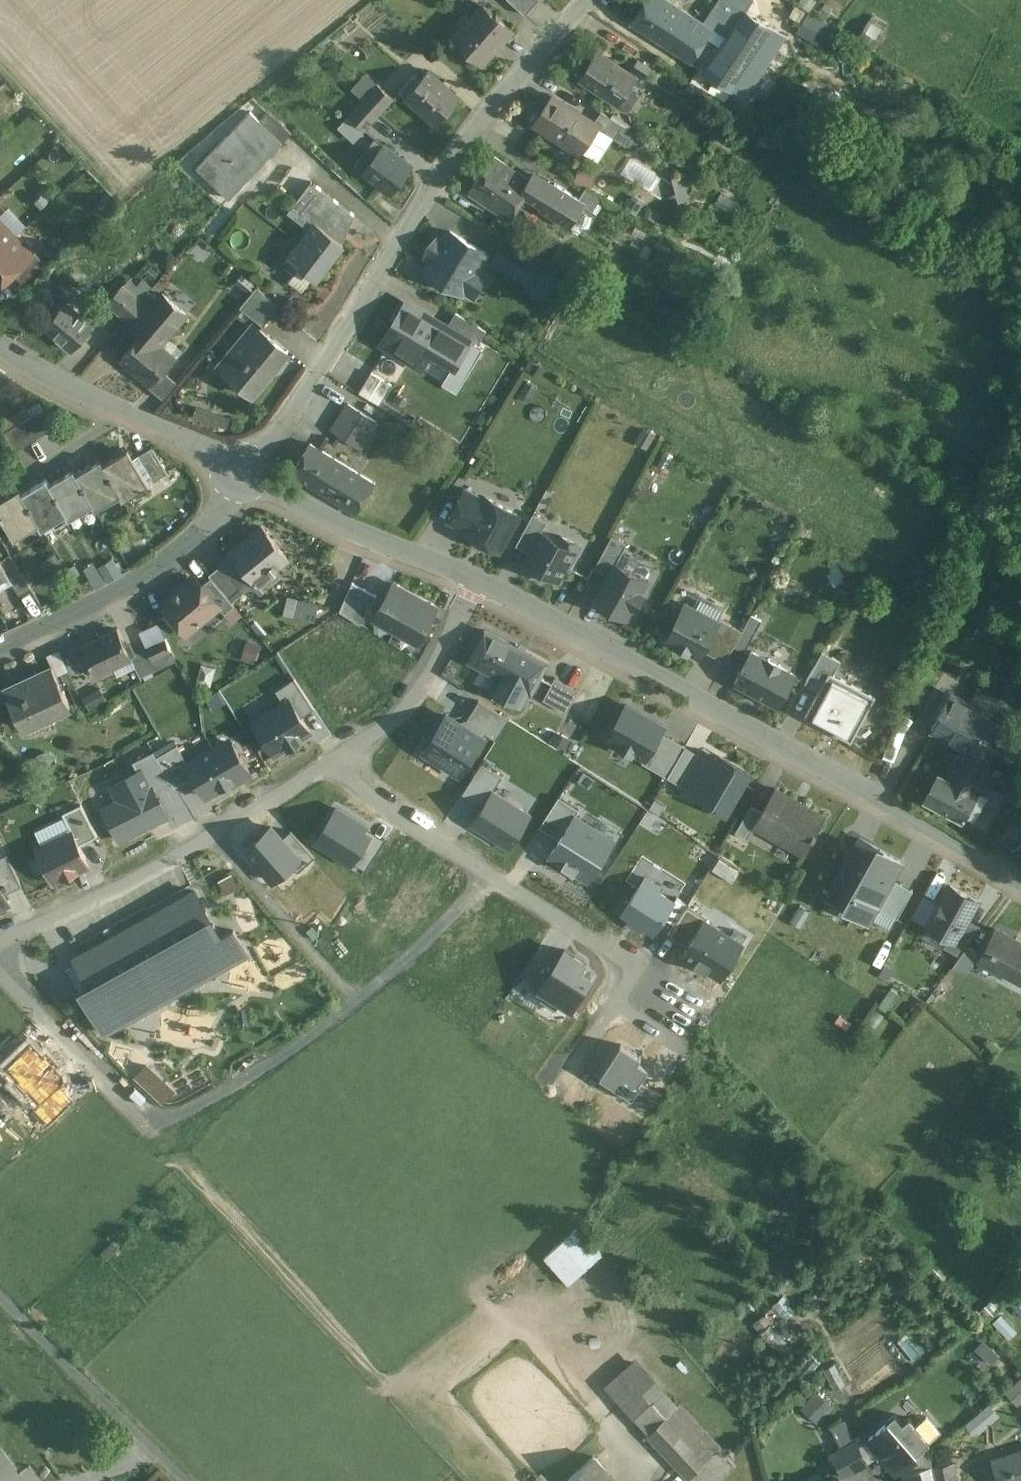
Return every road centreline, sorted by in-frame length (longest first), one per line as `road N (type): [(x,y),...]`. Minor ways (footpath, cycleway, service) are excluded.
road 1 (residential): [(478,578),(724,710),(1020,886)]
road 2 (residential): [(589,0),(490,113),(286,427),(247,470)]
road 3 (residential): [(332,765),(485,880),(635,969),(613,1008)]
road 4 (residential): [(332,765),(212,838),(0,945)]
road 5 (residential): [(0,971),(149,1132),(280,1057)]
road 6 (residential): [(247,470),(198,537),(163,568),(0,648)]
road 7 (unclassified): [(0,1285),(204,1480)]
road 8 (residential): [(247,470),(478,578)]
road 9 (residential): [(478,578),(401,713),(332,765)]
road 10 (residential): [(0,489),(128,407)]
road 11 (residential): [(0,339),(128,407)]
road 12 (residential): [(128,407),(247,470)]

